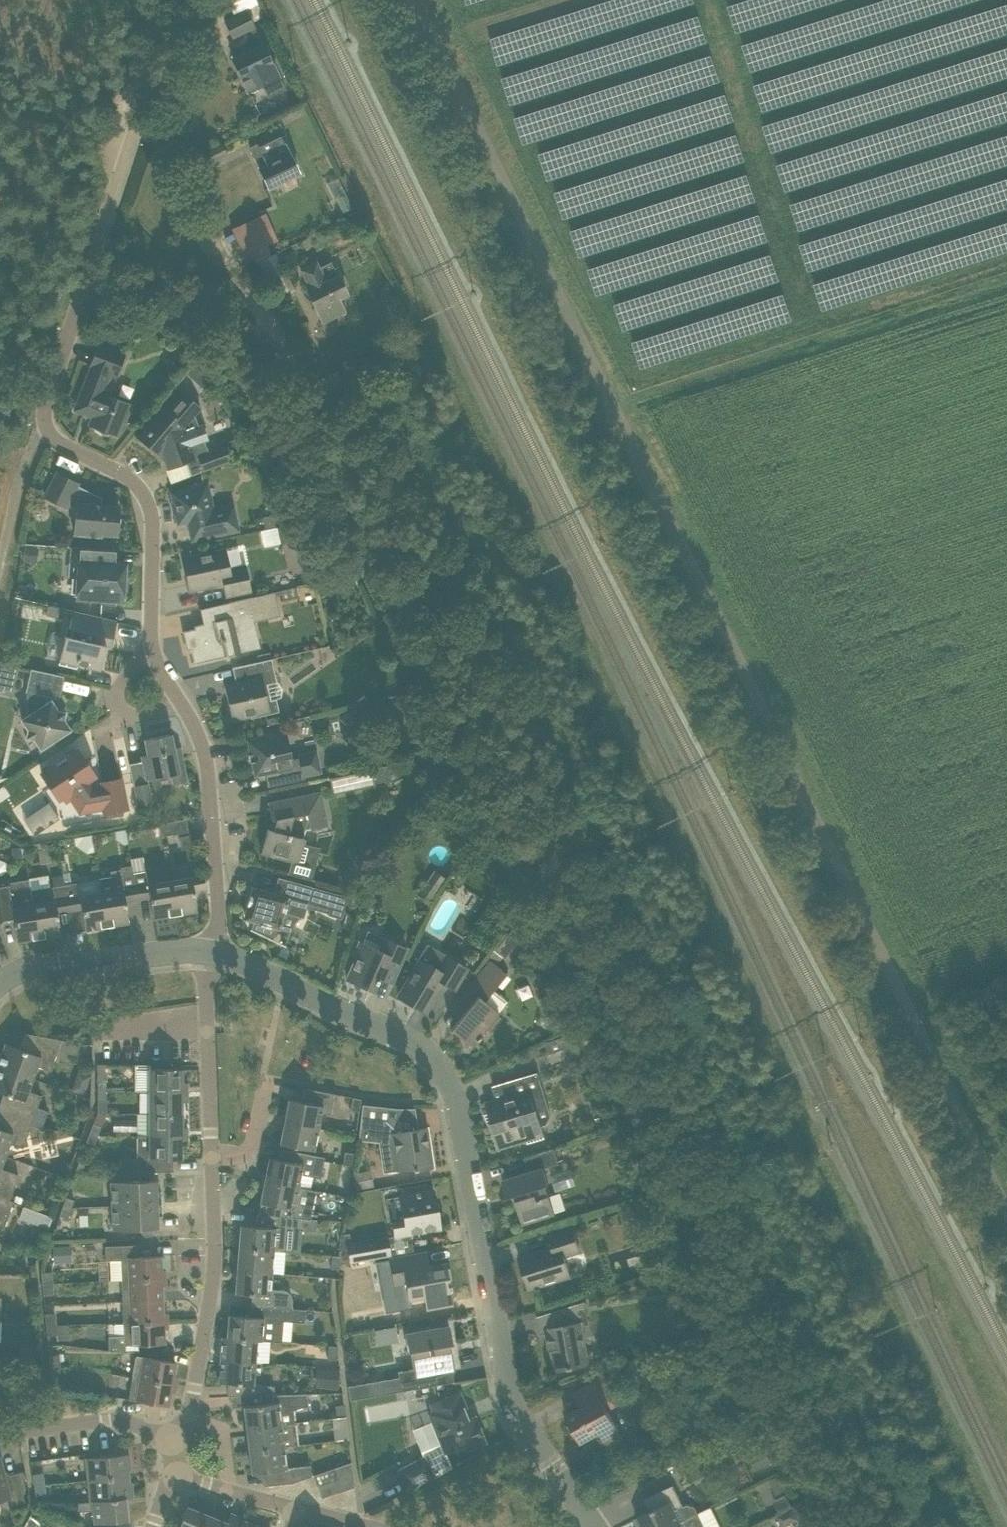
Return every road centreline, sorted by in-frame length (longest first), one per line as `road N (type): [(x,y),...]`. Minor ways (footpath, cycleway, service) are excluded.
road 1 (unclassified): [(1006,1205),(419,0)]
road 2 (residential): [(210,972),(215,776),(204,732),(156,652),(153,527),(145,498),(128,478),(58,441),(43,414),(139,119),(159,138),(217,259),(294,372)]
road 3 (unclassified): [(590,1518),(529,1446),(513,1407),(442,1082),(392,1047),(269,990),(210,972)]
road 4 (residential): [(181,1484),(206,1261),(210,972)]
road 5 (residential): [(210,972),(32,981),(0,1009)]
road 6 (residential): [(181,1484),(148,1448),(117,1435),(0,1444)]
road 7 (residential): [(348,1526),(181,1484)]

